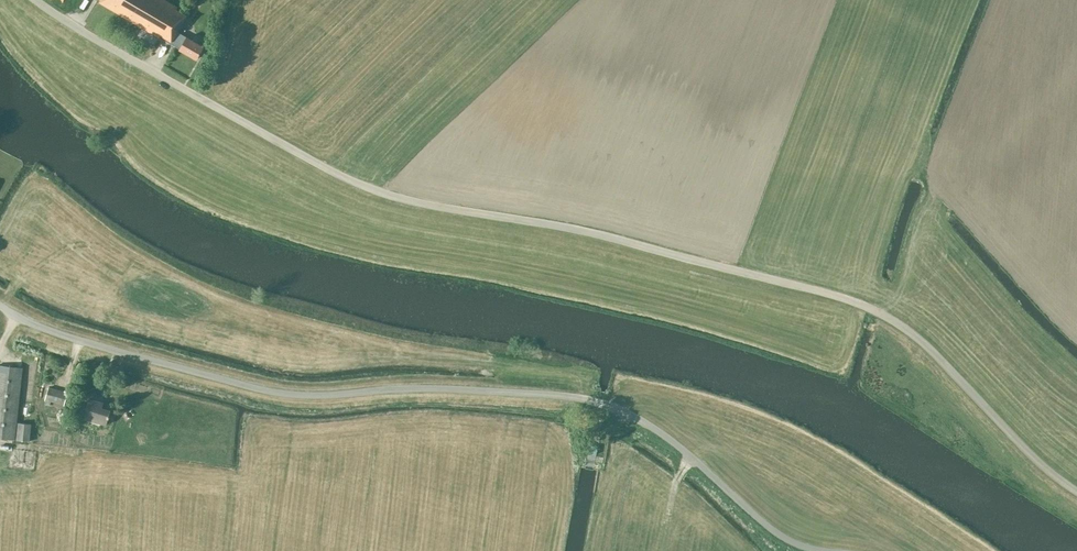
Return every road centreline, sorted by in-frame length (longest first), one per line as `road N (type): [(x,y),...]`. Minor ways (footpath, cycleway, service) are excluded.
road 1 (unclassified): [(32,0),(363,188),(581,232),(886,317),(923,344),(1076,494)]
road 2 (unclassified): [(0,305),(70,337),(269,391),(435,388),(608,405),(674,443),(782,537),(827,550)]

